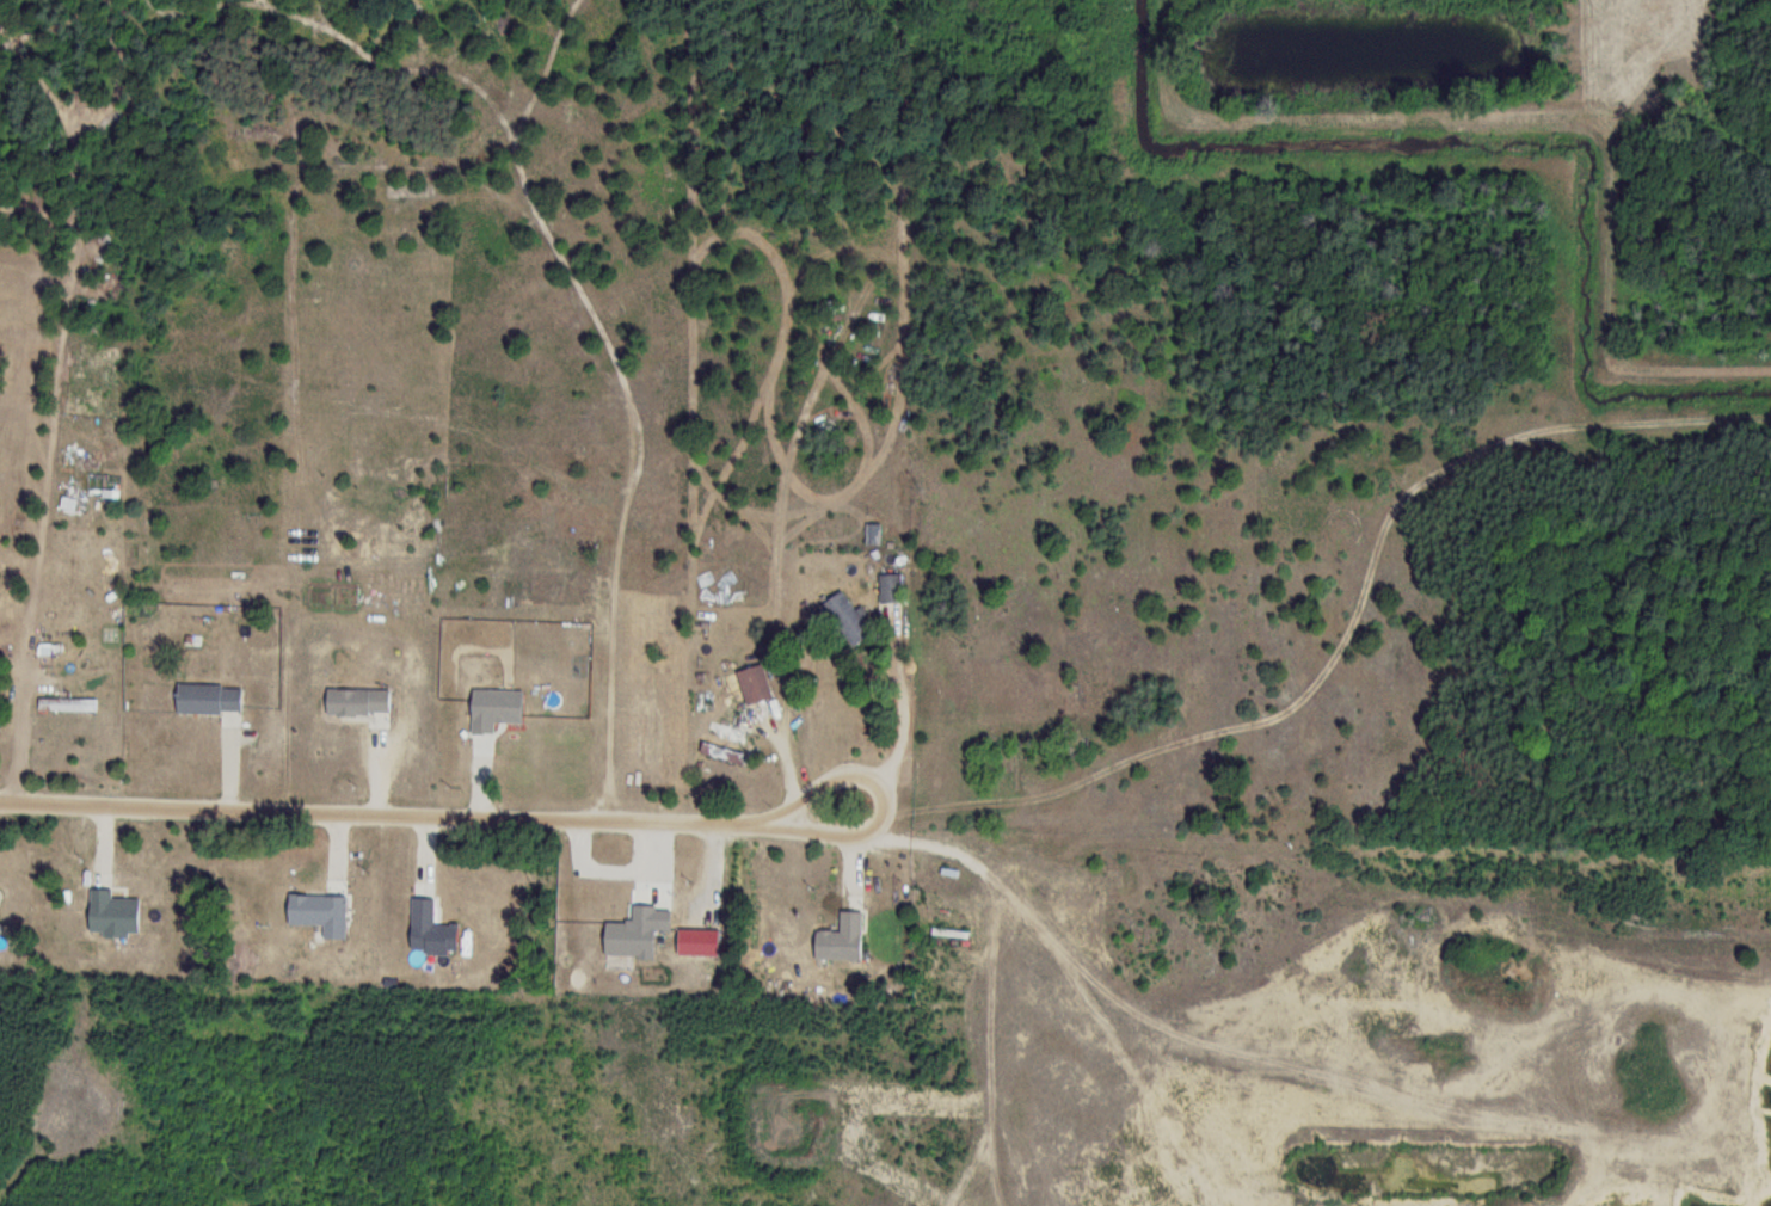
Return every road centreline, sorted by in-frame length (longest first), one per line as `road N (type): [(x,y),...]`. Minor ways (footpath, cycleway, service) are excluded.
road 1 (track): [(1194,1050),(1265,1045),(1348,1008),(1404,1003),(1521,1028),(1648,990),(1696,997),(1741,1044),(1748,1089),(1730,1122),(1692,1144),(1517,1124),(1194,1050),(1124,1007),(1038,929),(982,856),(905,831)]
road 2 (residential): [(905,831),(0,796)]

